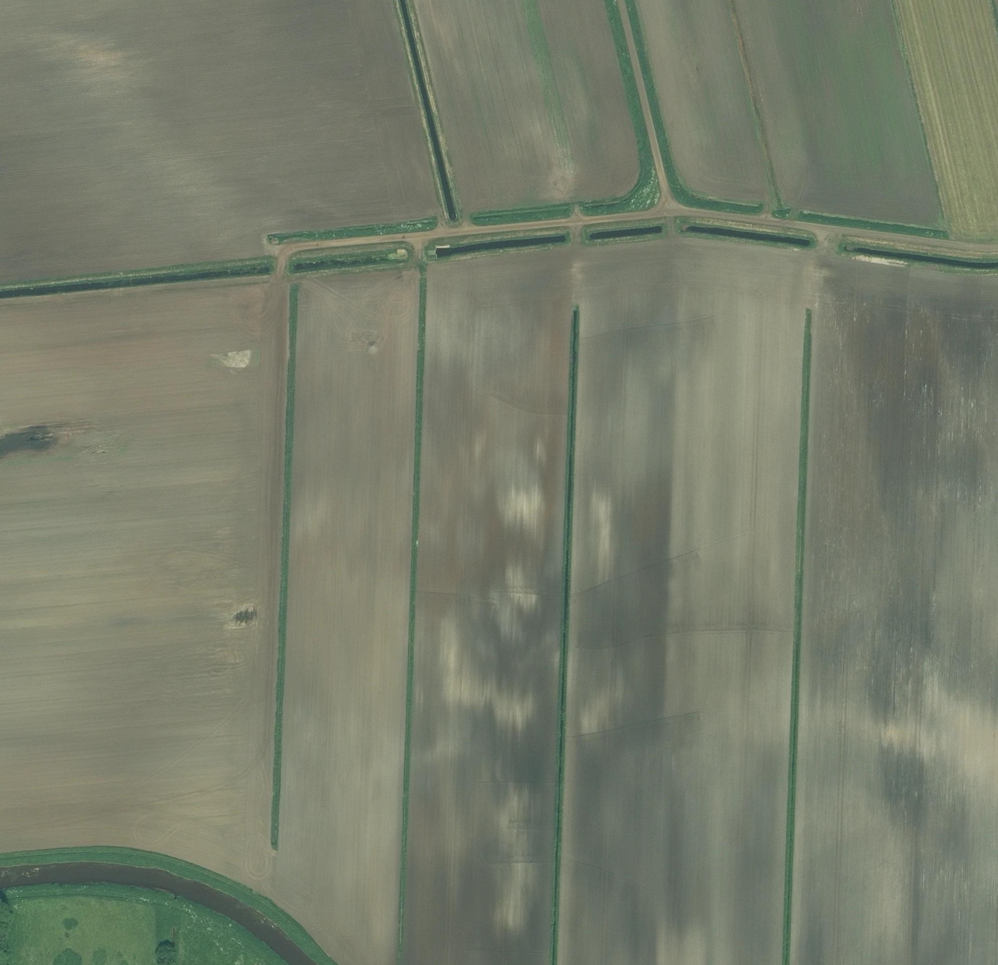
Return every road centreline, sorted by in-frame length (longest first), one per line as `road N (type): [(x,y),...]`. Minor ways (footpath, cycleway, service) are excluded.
road 1 (track): [(0,307),(276,281),(283,250),(639,216),(668,204)]
road 2 (unclassified): [(997,246),(678,211),(668,204),(621,0)]

